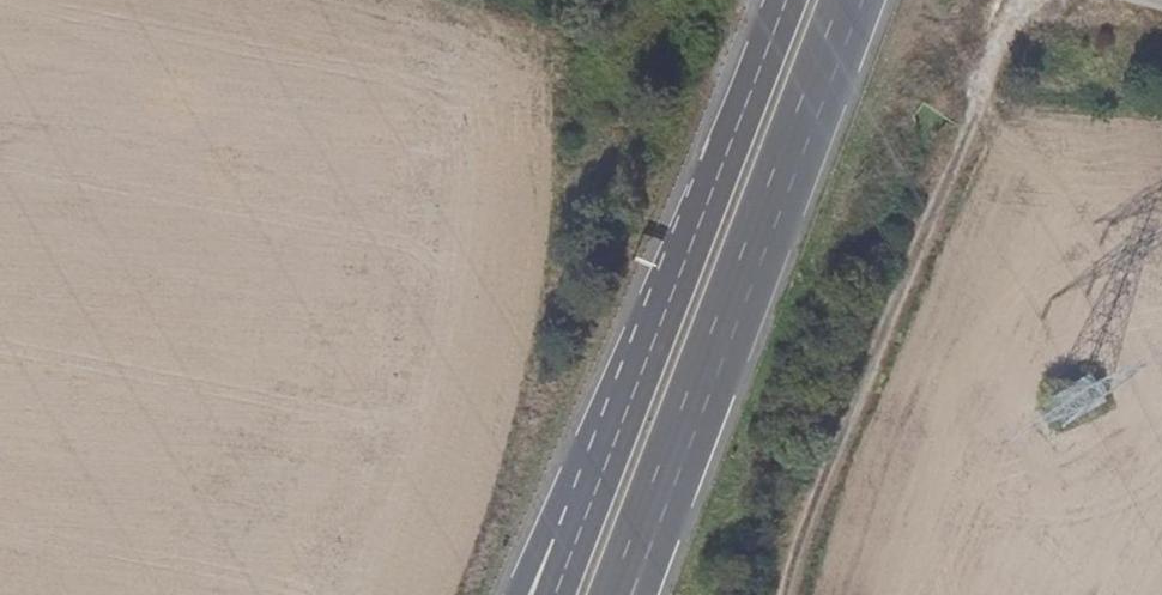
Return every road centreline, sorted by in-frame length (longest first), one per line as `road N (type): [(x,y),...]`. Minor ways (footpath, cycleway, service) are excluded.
road 1 (track): [(1032,0),(811,523),(793,594)]
road 2 (primary): [(715,324),(841,0)]
road 3 (primary): [(789,0),(668,309)]
road 4 (trunk): [(668,309),(512,594)]
road 5 (primary): [(668,309),(556,594)]
road 6 (primary): [(609,594),(715,324)]
road 7 (trunk): [(630,594),(715,324)]

